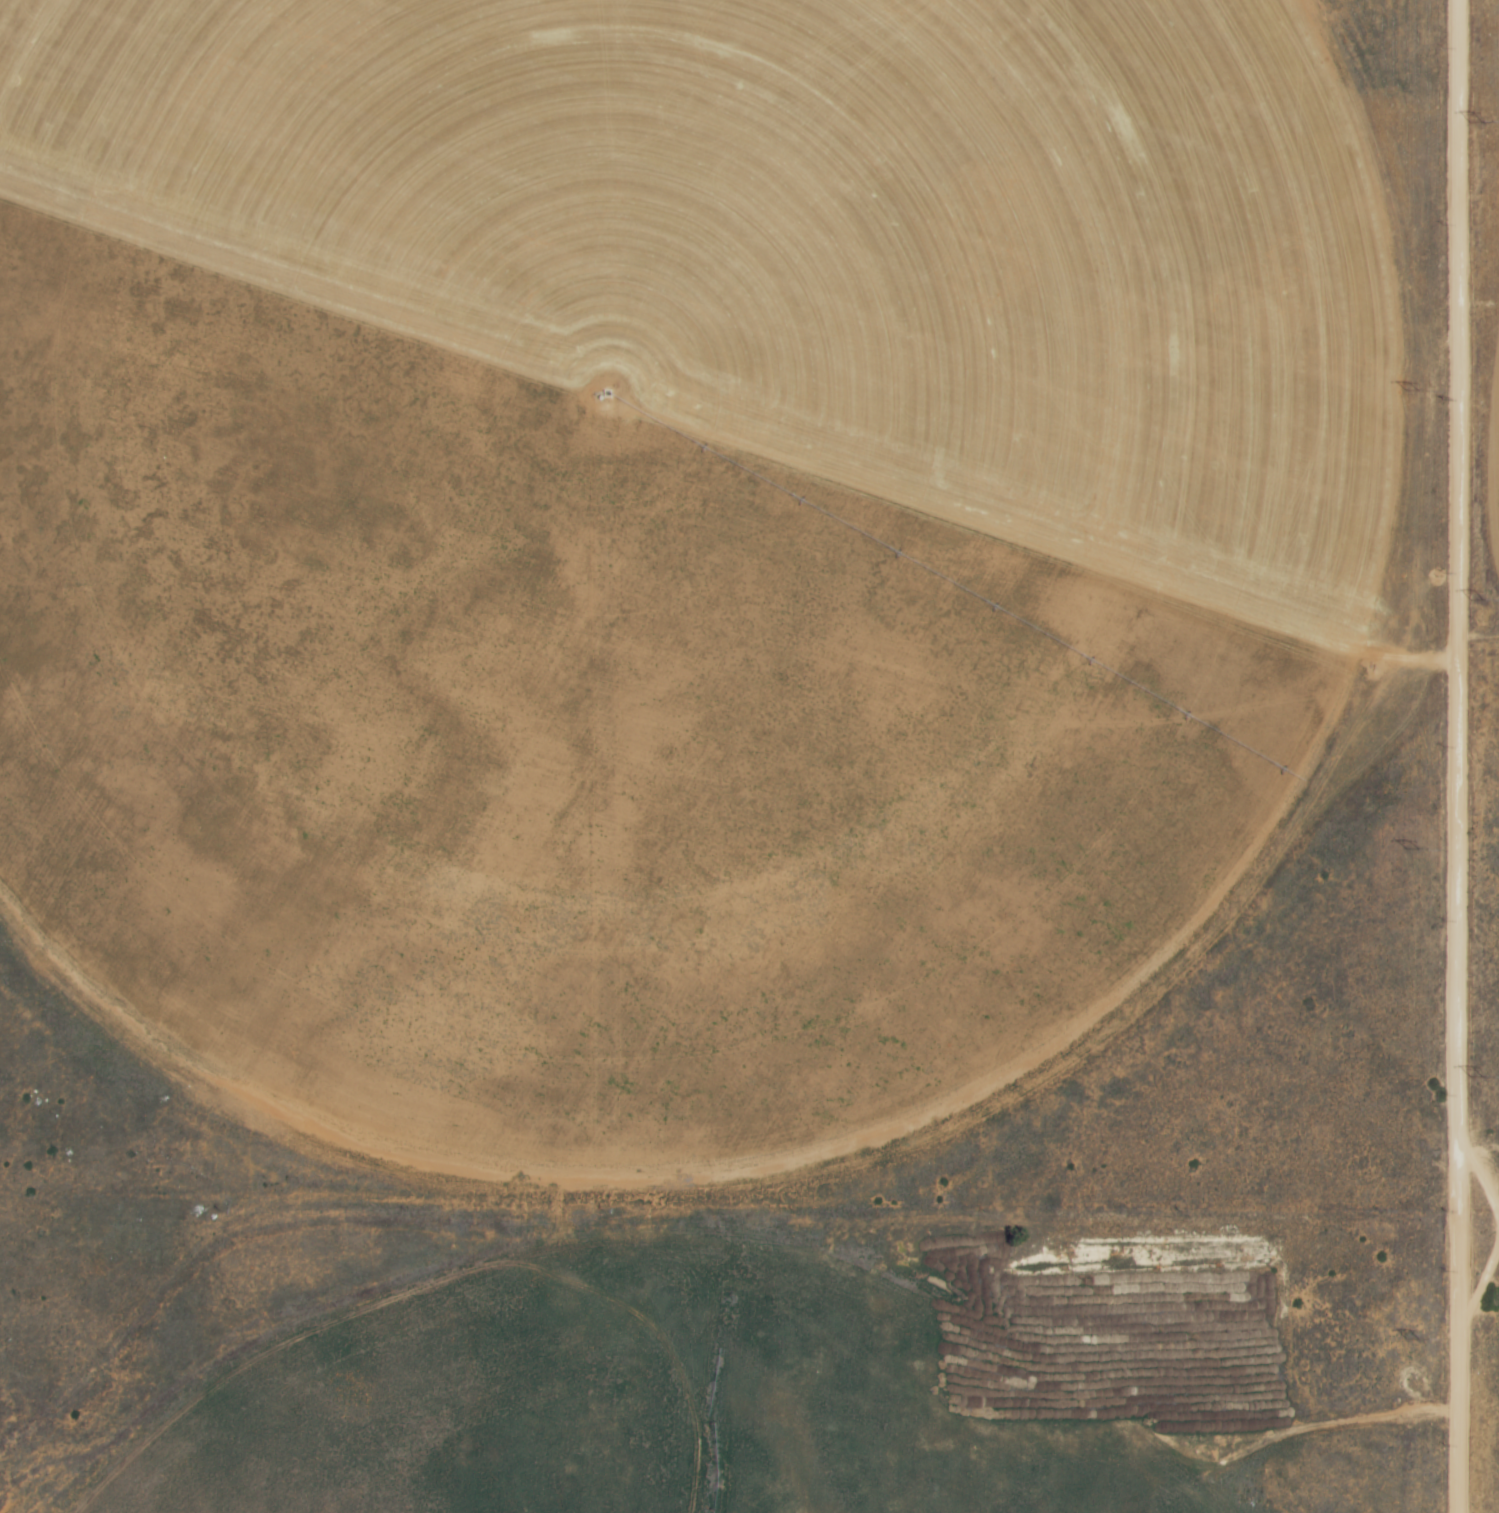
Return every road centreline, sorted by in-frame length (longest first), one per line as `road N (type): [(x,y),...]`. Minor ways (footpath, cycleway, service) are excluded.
road 1 (residential): [(1459,1329),(1464,0)]
road 2 (residential): [(1498,1257),(1459,1329),(1460,1512)]

